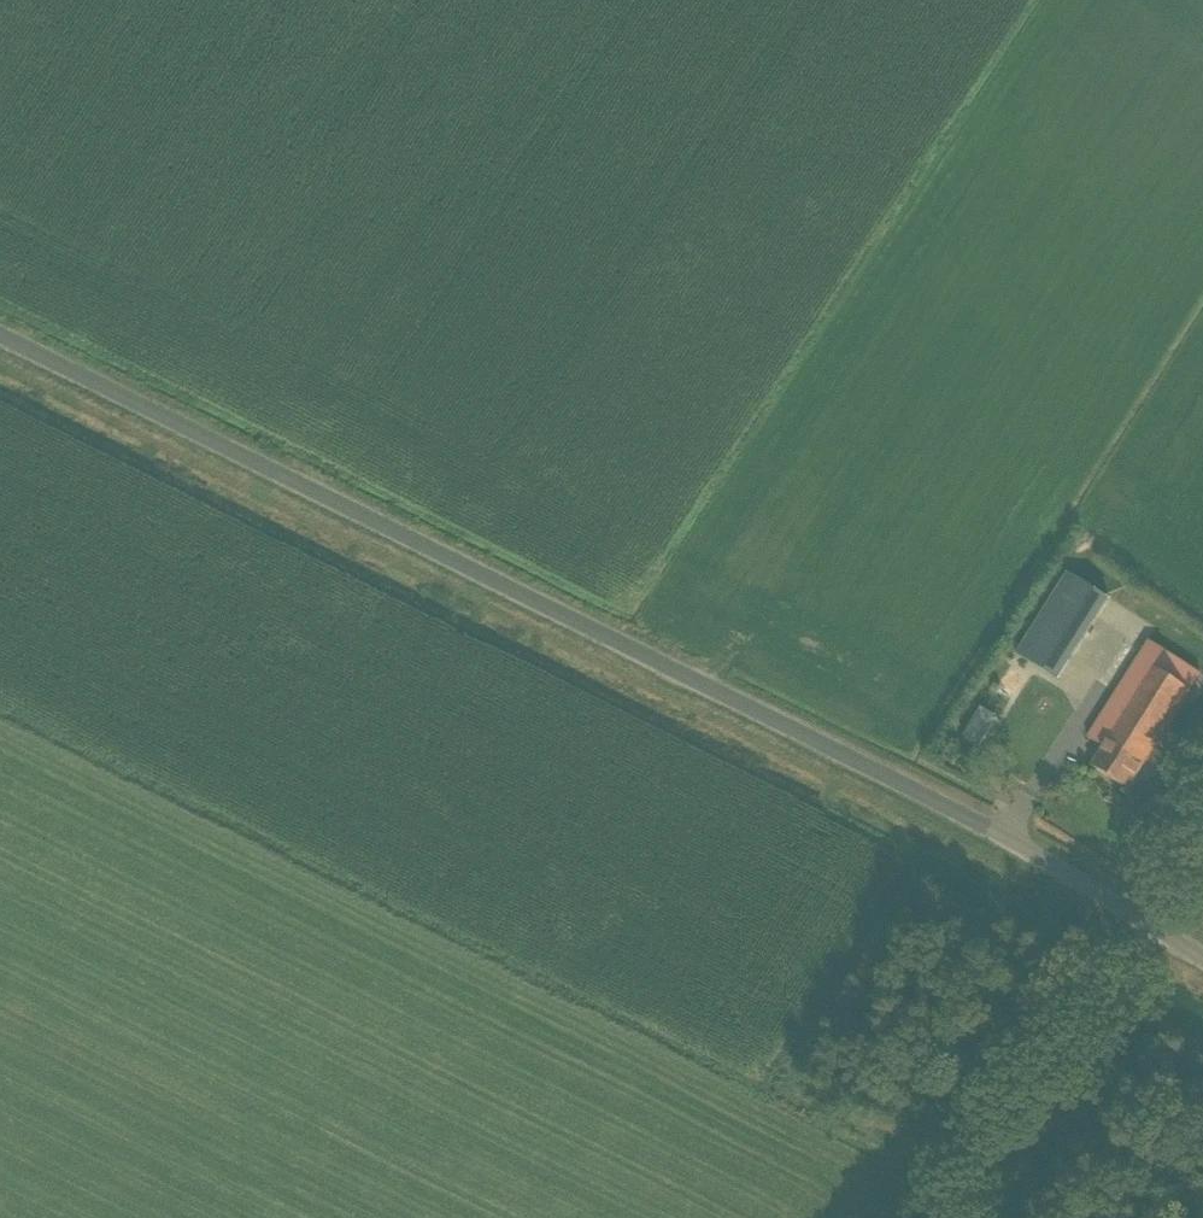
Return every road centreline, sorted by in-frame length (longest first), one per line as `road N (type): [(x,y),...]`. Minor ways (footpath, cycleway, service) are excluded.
road 1 (unclassified): [(1202,984),(1051,897),(0,365)]
road 2 (track): [(953,1217),(1202,820)]

